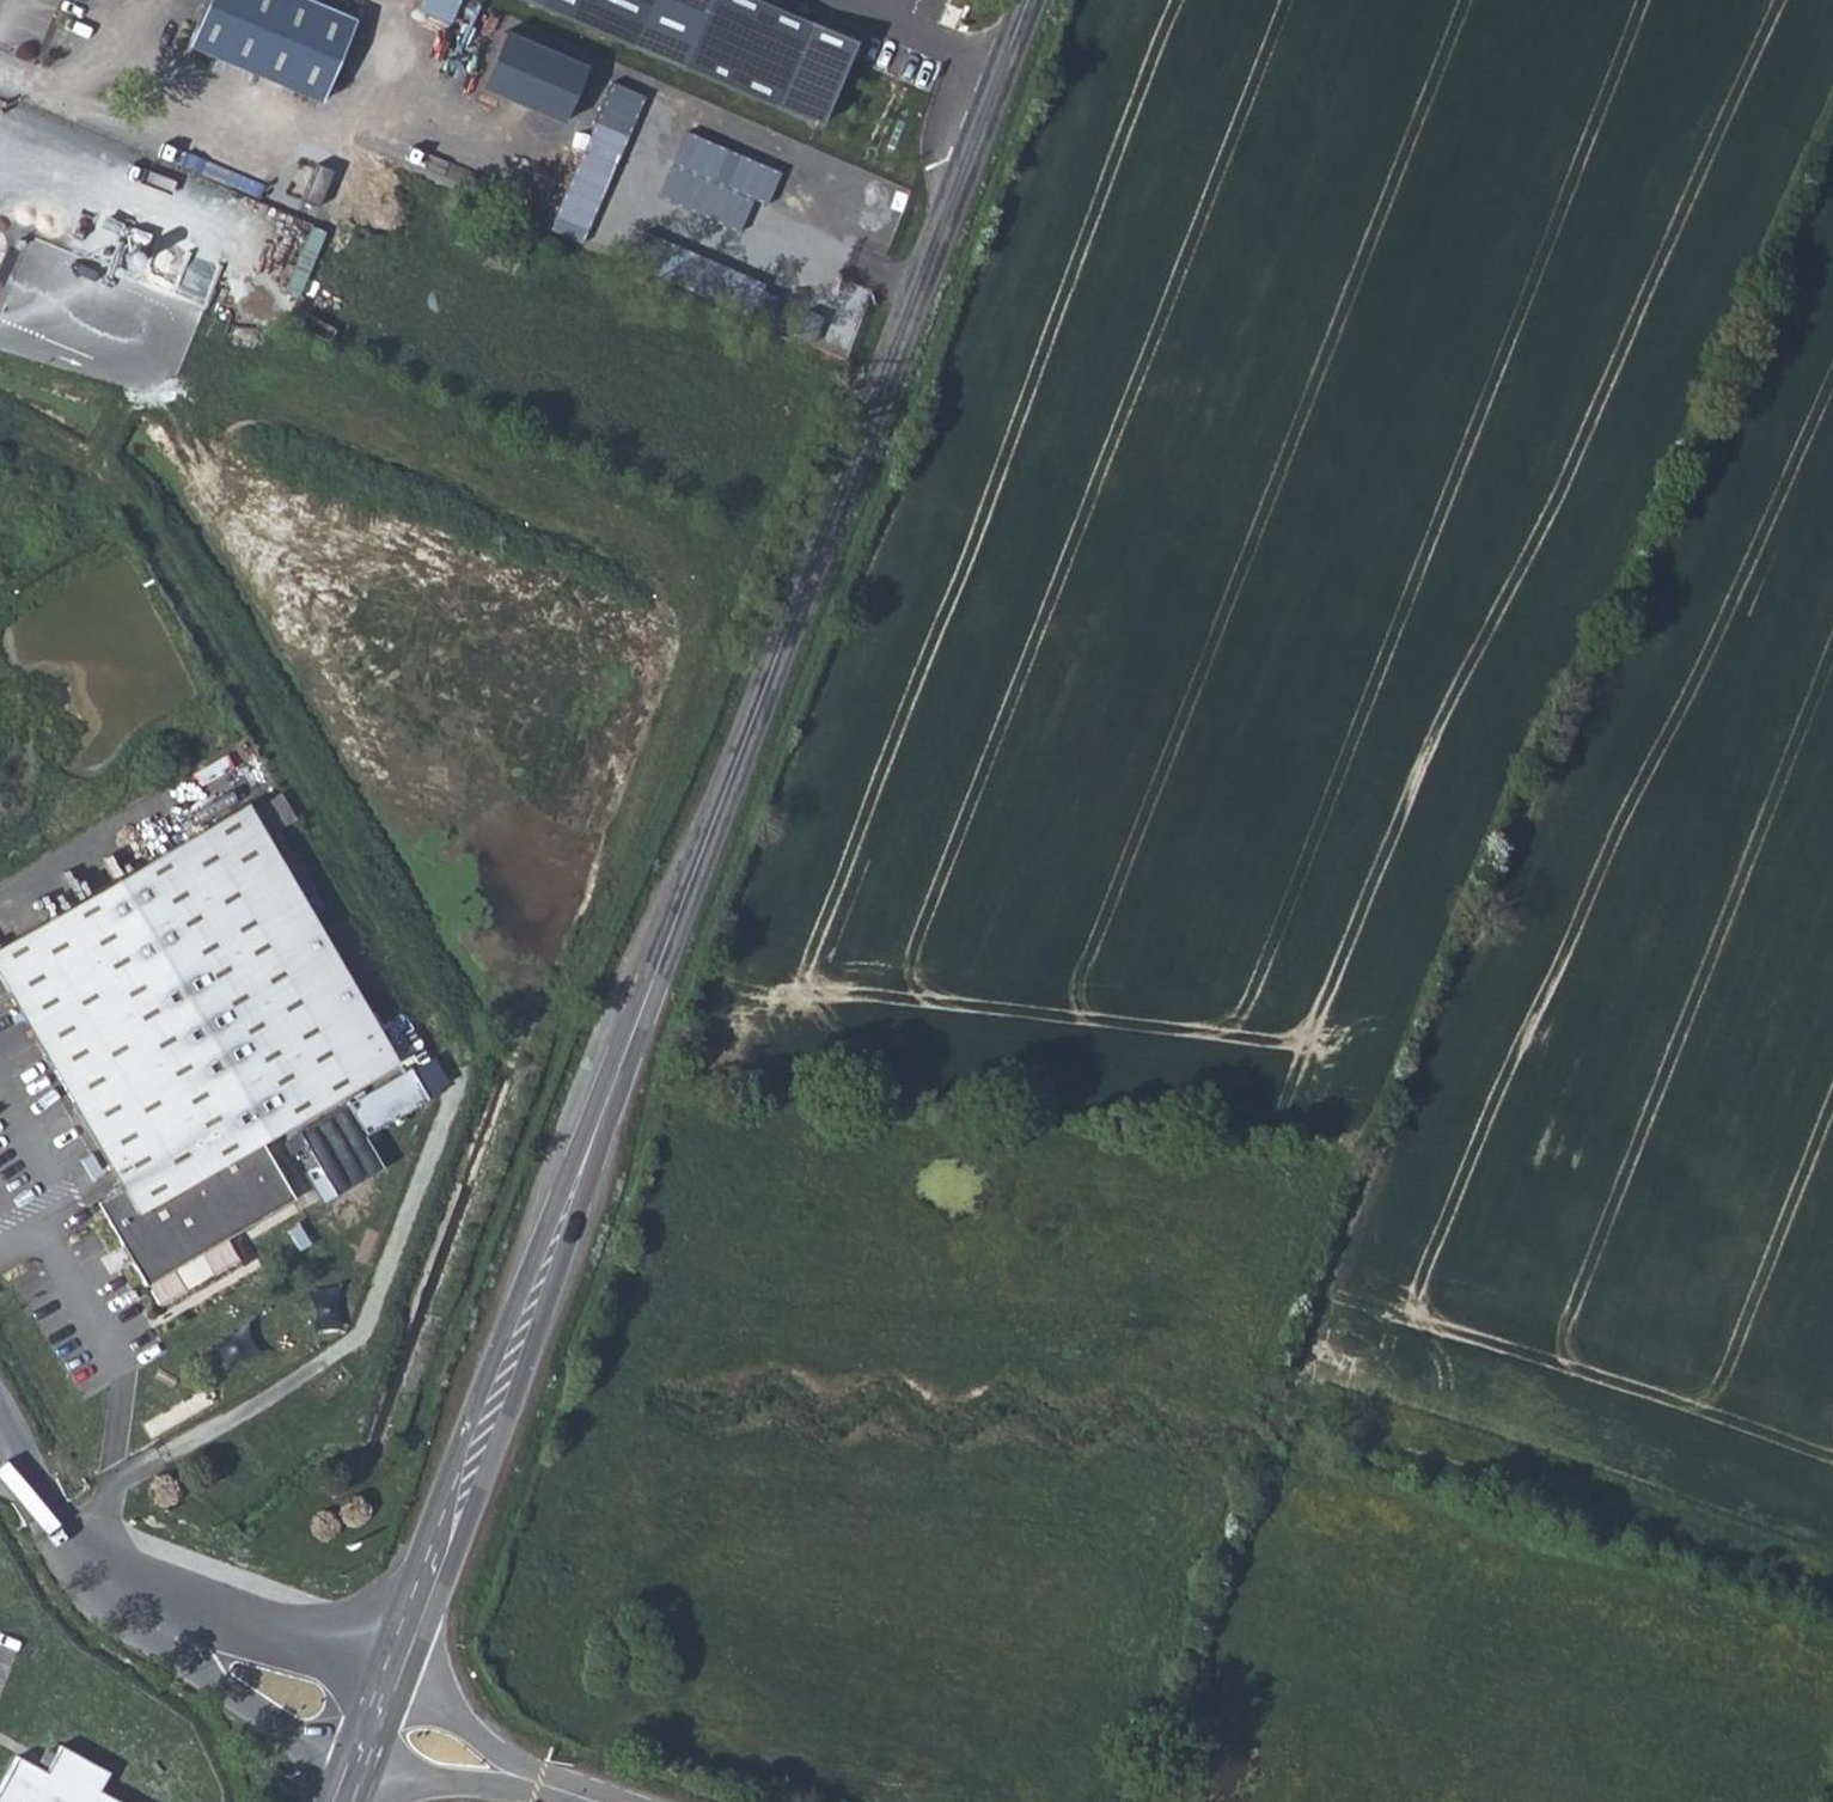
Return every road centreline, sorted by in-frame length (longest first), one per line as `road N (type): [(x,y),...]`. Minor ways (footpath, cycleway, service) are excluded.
road 1 (tertiary): [(402,1671),(1031,0)]
road 2 (unclassified): [(112,1599),(357,1787)]
road 3 (unclassified): [(402,1671),(112,1599)]
road 4 (unclassified): [(0,1445),(75,1559),(112,1599)]
road 5 (unclassified): [(357,1787),(536,1780)]
road 6 (unclassified): [(536,1780),(402,1671)]
road 7 (tertiary): [(357,1787),(402,1671)]

